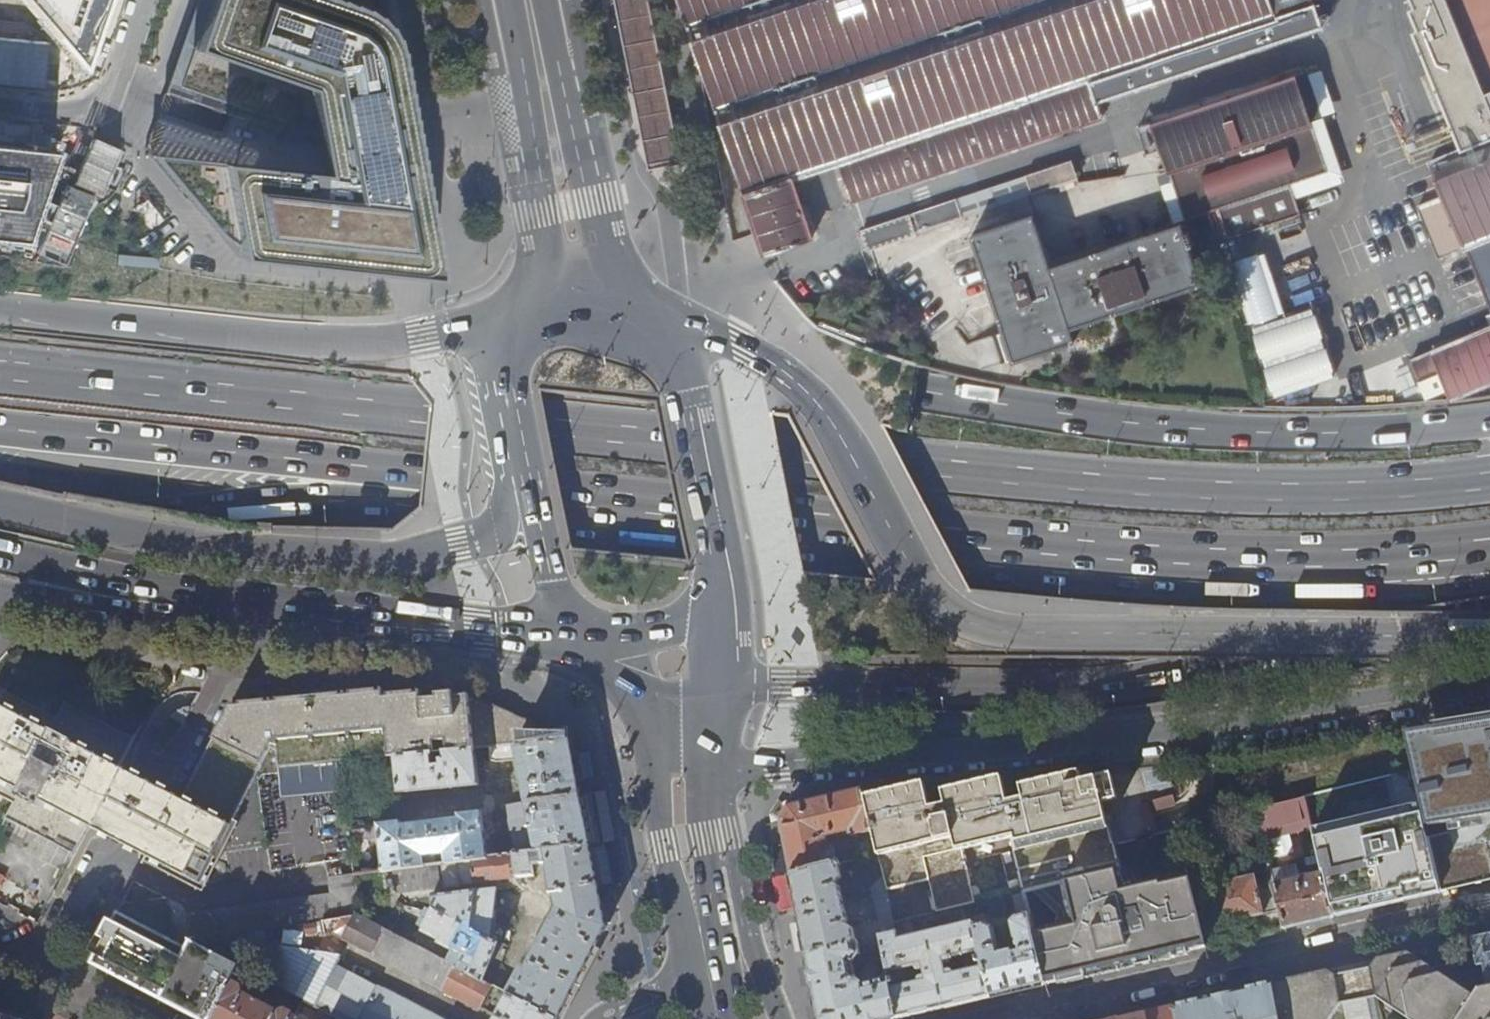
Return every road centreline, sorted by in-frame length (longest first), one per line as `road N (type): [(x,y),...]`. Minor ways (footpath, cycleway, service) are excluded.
road 1 (trunk): [(1489,477),(1357,488),(1148,486),(0,371)]
road 2 (trunk): [(436,476),(1111,551),(1317,559),(1489,548)]
road 3 (trunk): [(1489,635),(1050,637),(973,624),(926,582),(836,423),(808,391),(745,349),(708,334),(657,330)]
road 4 (motorway): [(913,394),(0,301)]
road 5 (tertiary): [(712,760),(777,765),(1112,739),(1489,685)]
road 6 (trunk): [(716,688),(978,688),(1208,673),(1489,624)]
road 7 (motorway): [(1489,422),(1265,435),(913,394)]
road 8 (primary): [(524,477),(491,541),(379,559),(209,549),(0,505)]
road 9 (trunk): [(518,328),(339,345),(0,308)]
road 10 (residential): [(1489,904),(1000,1018)]
road 11 (trunk): [(0,426),(436,476)]
road 12 (primary): [(278,604),(578,638)]
road 13 (primary): [(718,617),(718,565),(691,406),(657,330)]
road 14 (trunk): [(0,548),(278,604)]
road 15 (primary): [(657,330),(614,260),(582,134),(543,79)]
road 16 (primary): [(0,588),(278,604)]
road 17 (trunk): [(174,514),(436,476)]
road 18 (primary): [(543,79),(530,139),(544,267),(518,328)]
road 19 (residential): [(0,104),(85,110),(106,101),(146,0)]
road 20 (primary): [(647,731),(700,929)]
road 21 (motorway): [(0,515),(174,514)]
road 22 (primary): [(524,477),(562,617),(578,638)]
road 23 (primary): [(700,929),(712,760)]
road 24 (primary): [(518,328),(504,353),(524,477)]
road 25 (residential): [(0,953),(126,1018)]
road 26 (primary): [(578,638),(718,617)]
road 27 (primary): [(657,330),(518,328)]
road 28 (residential): [(708,976),(594,1018)]

